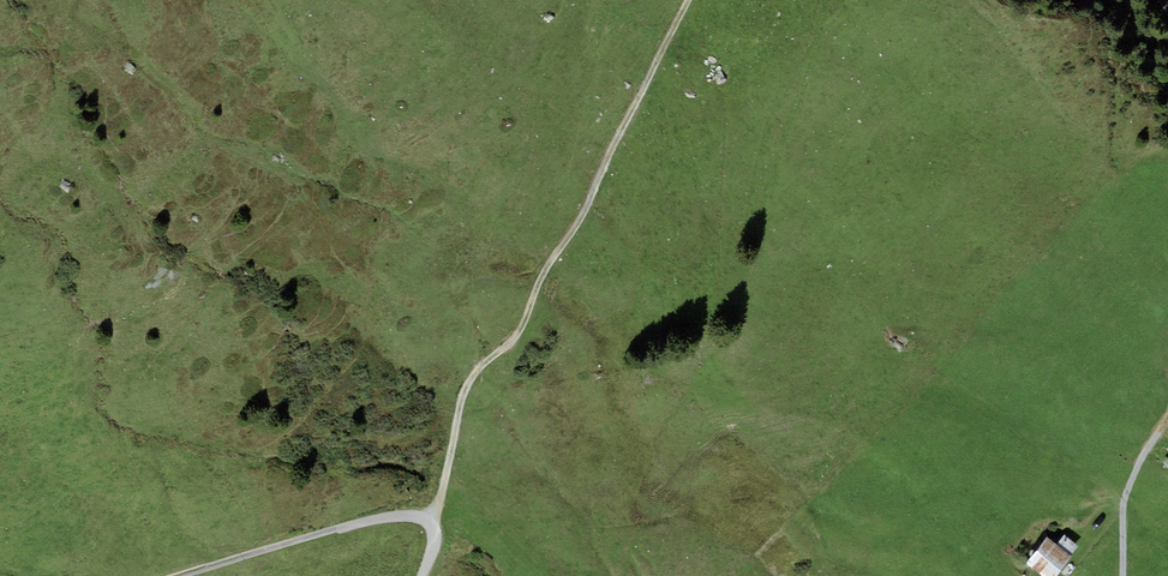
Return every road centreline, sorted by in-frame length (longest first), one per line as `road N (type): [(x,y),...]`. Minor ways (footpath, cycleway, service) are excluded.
road 1 (track): [(427,519),(468,383),(524,330),(691,0)]
road 2 (unclassified): [(178,575),(400,514),(427,519)]
road 3 (track): [(1125,575),(1129,492),(1167,418)]

